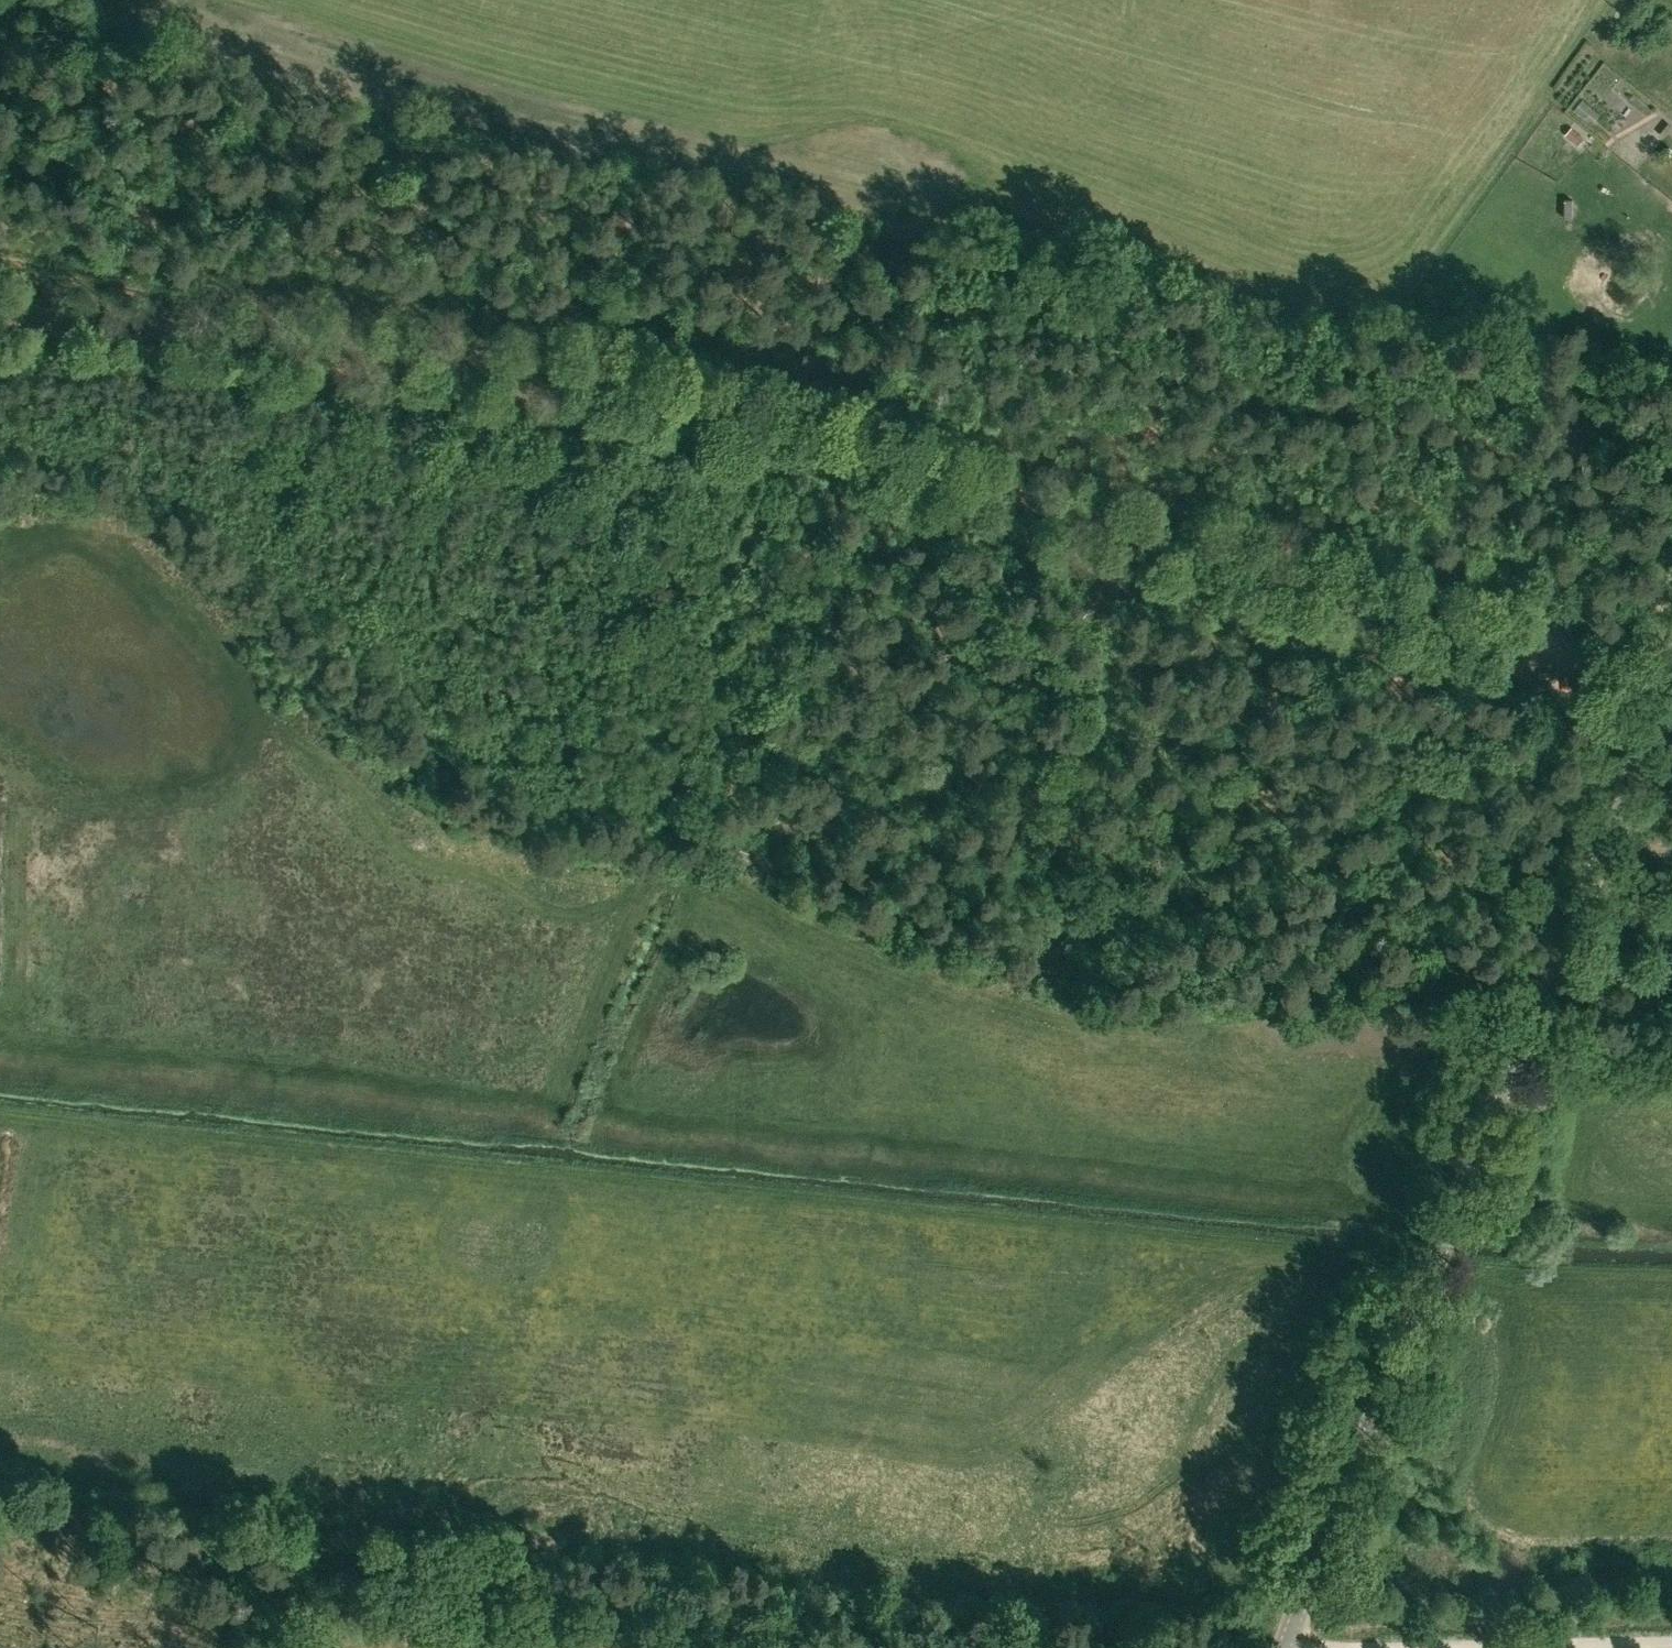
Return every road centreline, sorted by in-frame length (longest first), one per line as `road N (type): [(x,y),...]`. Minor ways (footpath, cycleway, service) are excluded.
road 1 (tertiary): [(1280,1647),(1671,681)]
road 2 (track): [(1376,1647),(1671,1642)]

